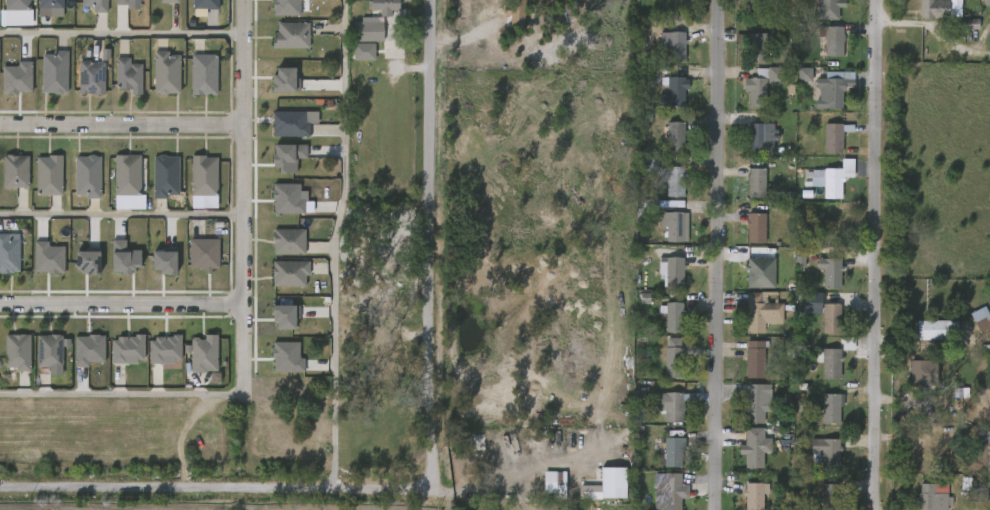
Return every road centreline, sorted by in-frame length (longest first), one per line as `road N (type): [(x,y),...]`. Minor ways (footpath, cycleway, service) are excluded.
road 1 (residential): [(875,0),(871,509)]
road 2 (residential): [(716,0),(714,509)]
road 3 (residential): [(428,0),(430,476),(415,491)]
road 4 (residential): [(0,486),(415,491)]
road 5 (residential): [(242,0),(244,396)]
road 6 (residential): [(244,306),(0,305)]
road 7 (residential): [(242,126),(0,125)]

